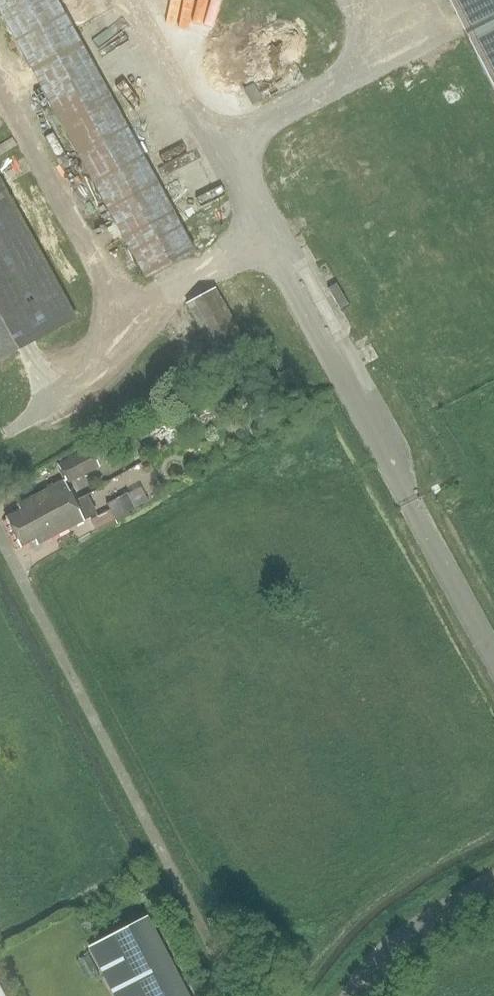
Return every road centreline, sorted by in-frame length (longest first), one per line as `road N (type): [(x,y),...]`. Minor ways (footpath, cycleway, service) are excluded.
road 1 (unclassified): [(493,661),(251,208)]
road 2 (unclassified): [(238,995),(19,570)]
road 3 (unclassified): [(354,995),(407,936),(493,883)]

